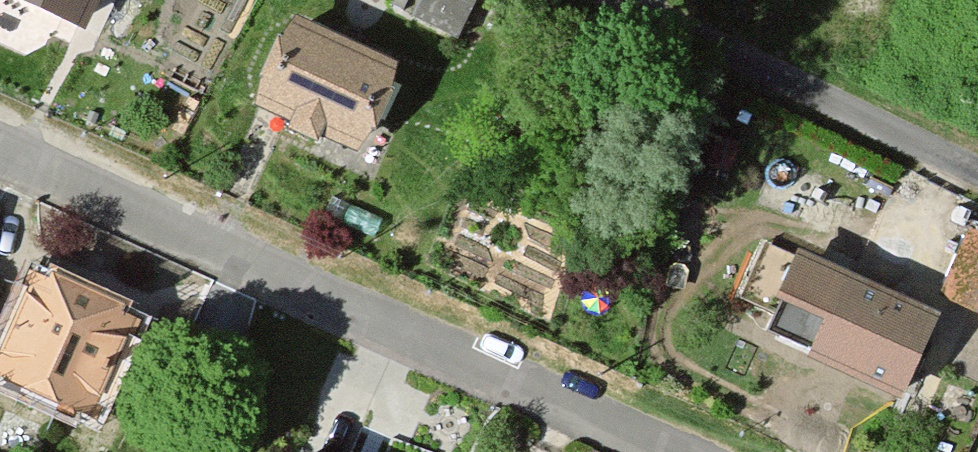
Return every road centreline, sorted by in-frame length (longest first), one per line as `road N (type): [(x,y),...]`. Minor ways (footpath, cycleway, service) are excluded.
road 1 (residential): [(680,451),(0,150)]
road 2 (residential): [(977,172),(622,0)]

